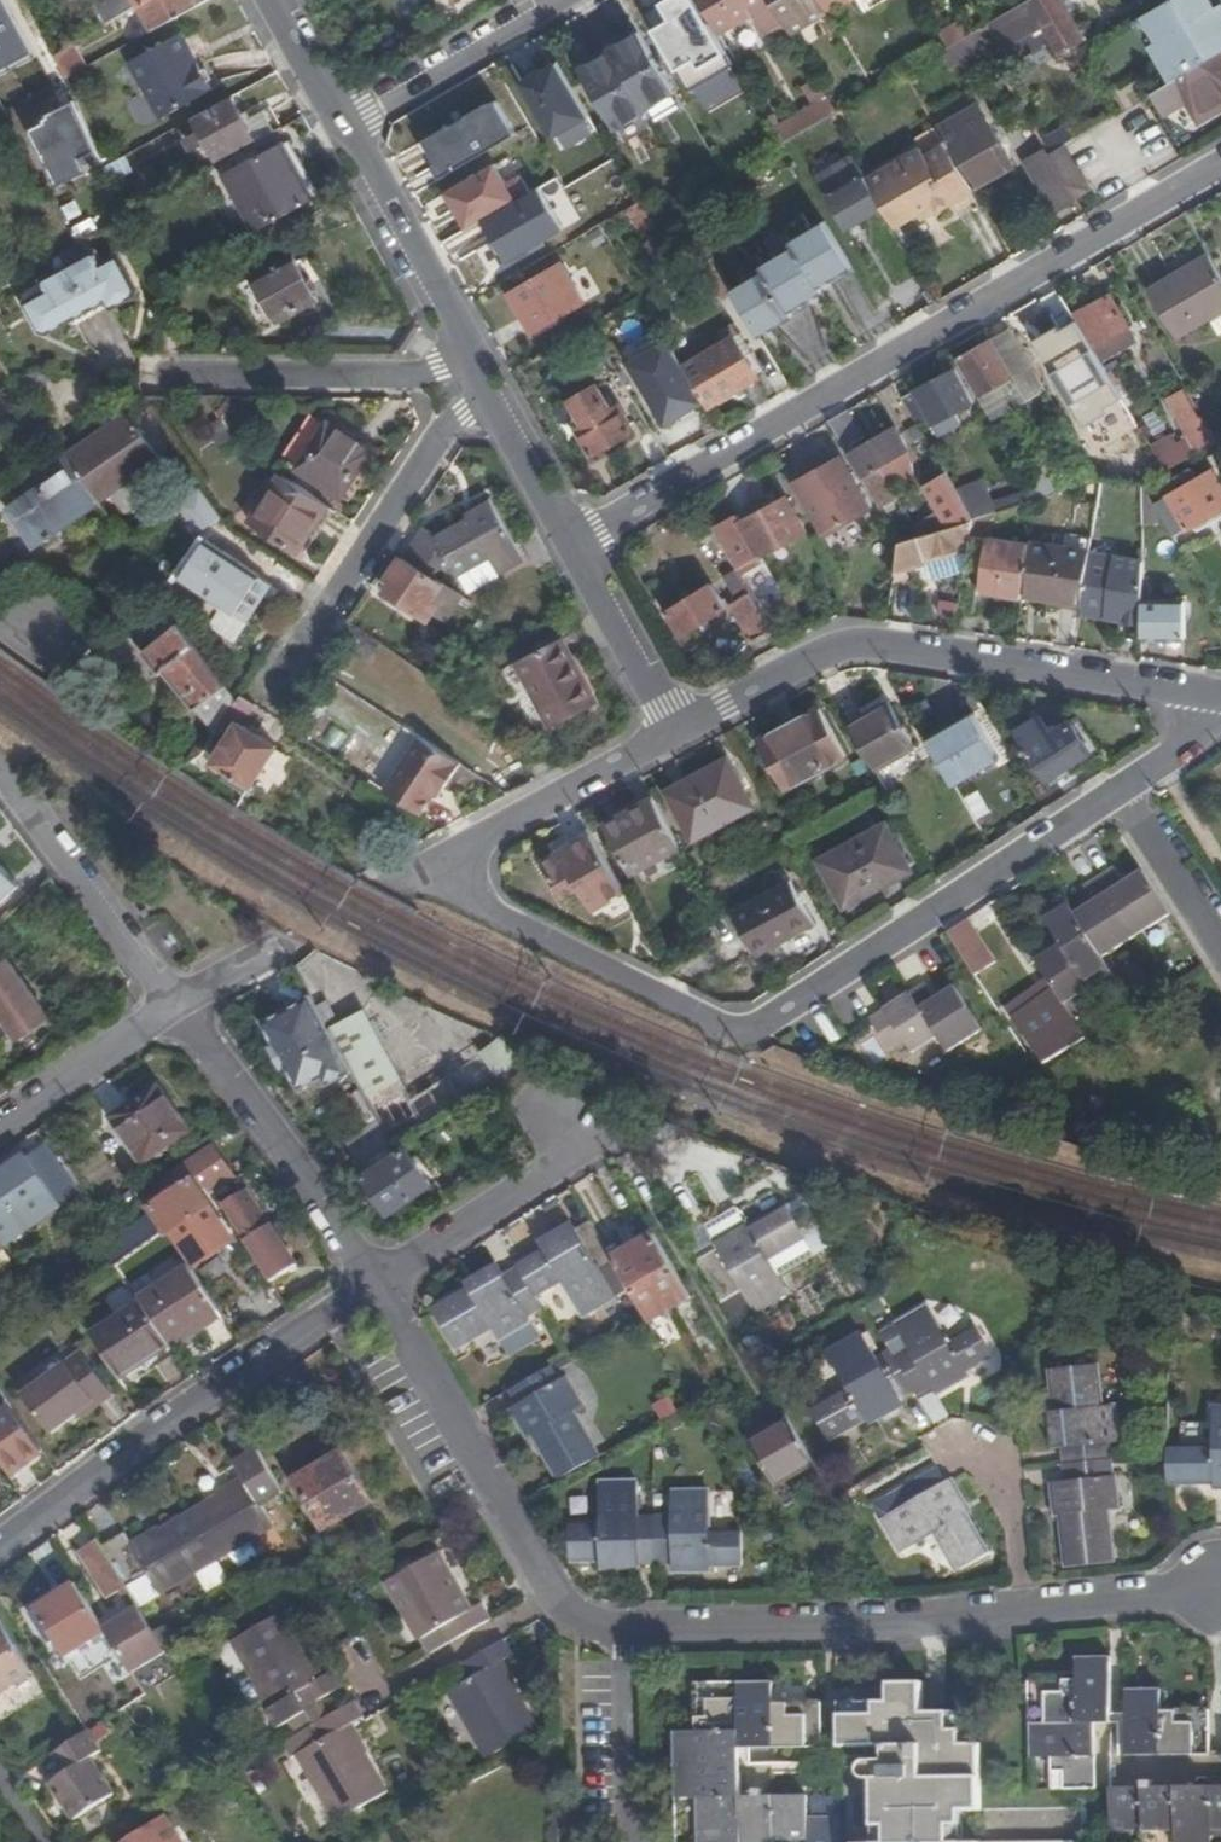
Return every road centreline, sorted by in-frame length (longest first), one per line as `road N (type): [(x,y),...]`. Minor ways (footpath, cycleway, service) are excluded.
road 1 (residential): [(450,862),(481,911),(753,1037),(1119,797)]
road 2 (residential): [(1220,163),(580,546)]
road 3 (residential): [(623,1637),(829,1630),(1211,1595)]
road 4 (residential): [(681,732),(847,641),(1220,696)]
road 5 (residential): [(0,1545),(187,1407),(378,1288)]
road 6 (residential): [(623,1637),(586,1627),(557,1602),(378,1288)]
road 7 (residential): [(276,684),(437,443),(466,415),(497,400)]
road 8 (residential): [(378,1288),(180,1011)]
road 9 (residential): [(170,377),(424,377),(474,359)]
road 10 (residential): [(180,1011),(0,774)]
road 11 (residential): [(378,1288),(606,1130)]
road 12 (residential): [(681,732),(450,862)]
road 13 (residential): [(345,129),(474,359)]
road 14 (residential): [(345,129),(563,0)]
road 15 (residential): [(180,1011),(0,1137)]
road 16 (residential): [(580,546),(681,732)]
road 17 (residential): [(623,1637),(630,1824),(642,1841)]
road 18 (residential): [(1220,953),(1119,797)]
road 19 (residential): [(497,400),(580,546)]
road 20 (residential): [(271,0),(345,129)]
road 21 (residential): [(295,946),(180,1011)]
road 22 (residential): [(1119,797),(1220,726)]

